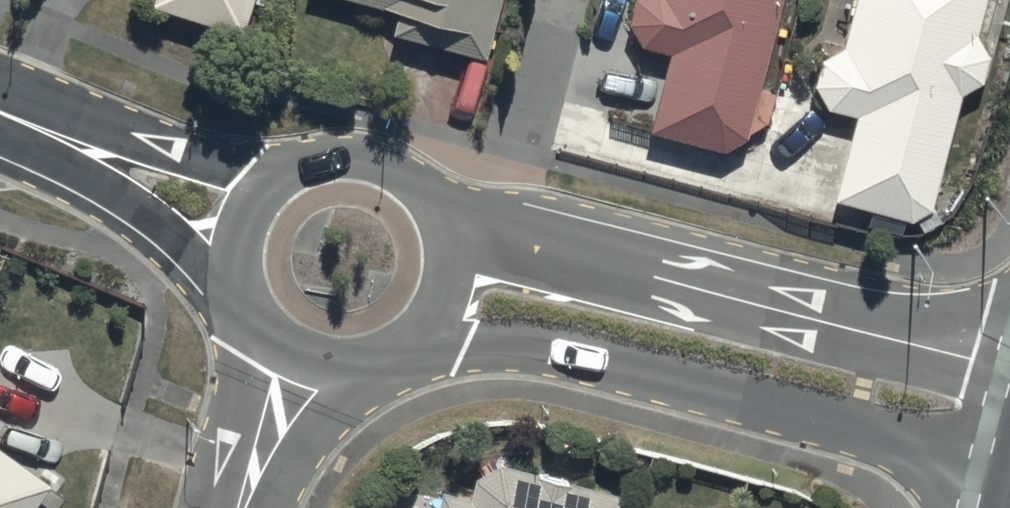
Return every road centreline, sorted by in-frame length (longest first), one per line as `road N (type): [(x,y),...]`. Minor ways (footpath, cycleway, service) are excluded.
road 1 (residential): [(1009,464),(554,352),(392,345)]
road 2 (residential): [(426,216),(1009,365)]
road 3 (residential): [(253,222),(0,111)]
road 4 (residential): [(253,222),(270,197),(323,167),(383,175),(426,216)]
road 5 (residential): [(295,348),(250,507)]
road 6 (residential): [(426,216),(436,243),(431,298),(392,345)]
road 7 (residential): [(295,348),(272,330),(246,279),(253,222)]

